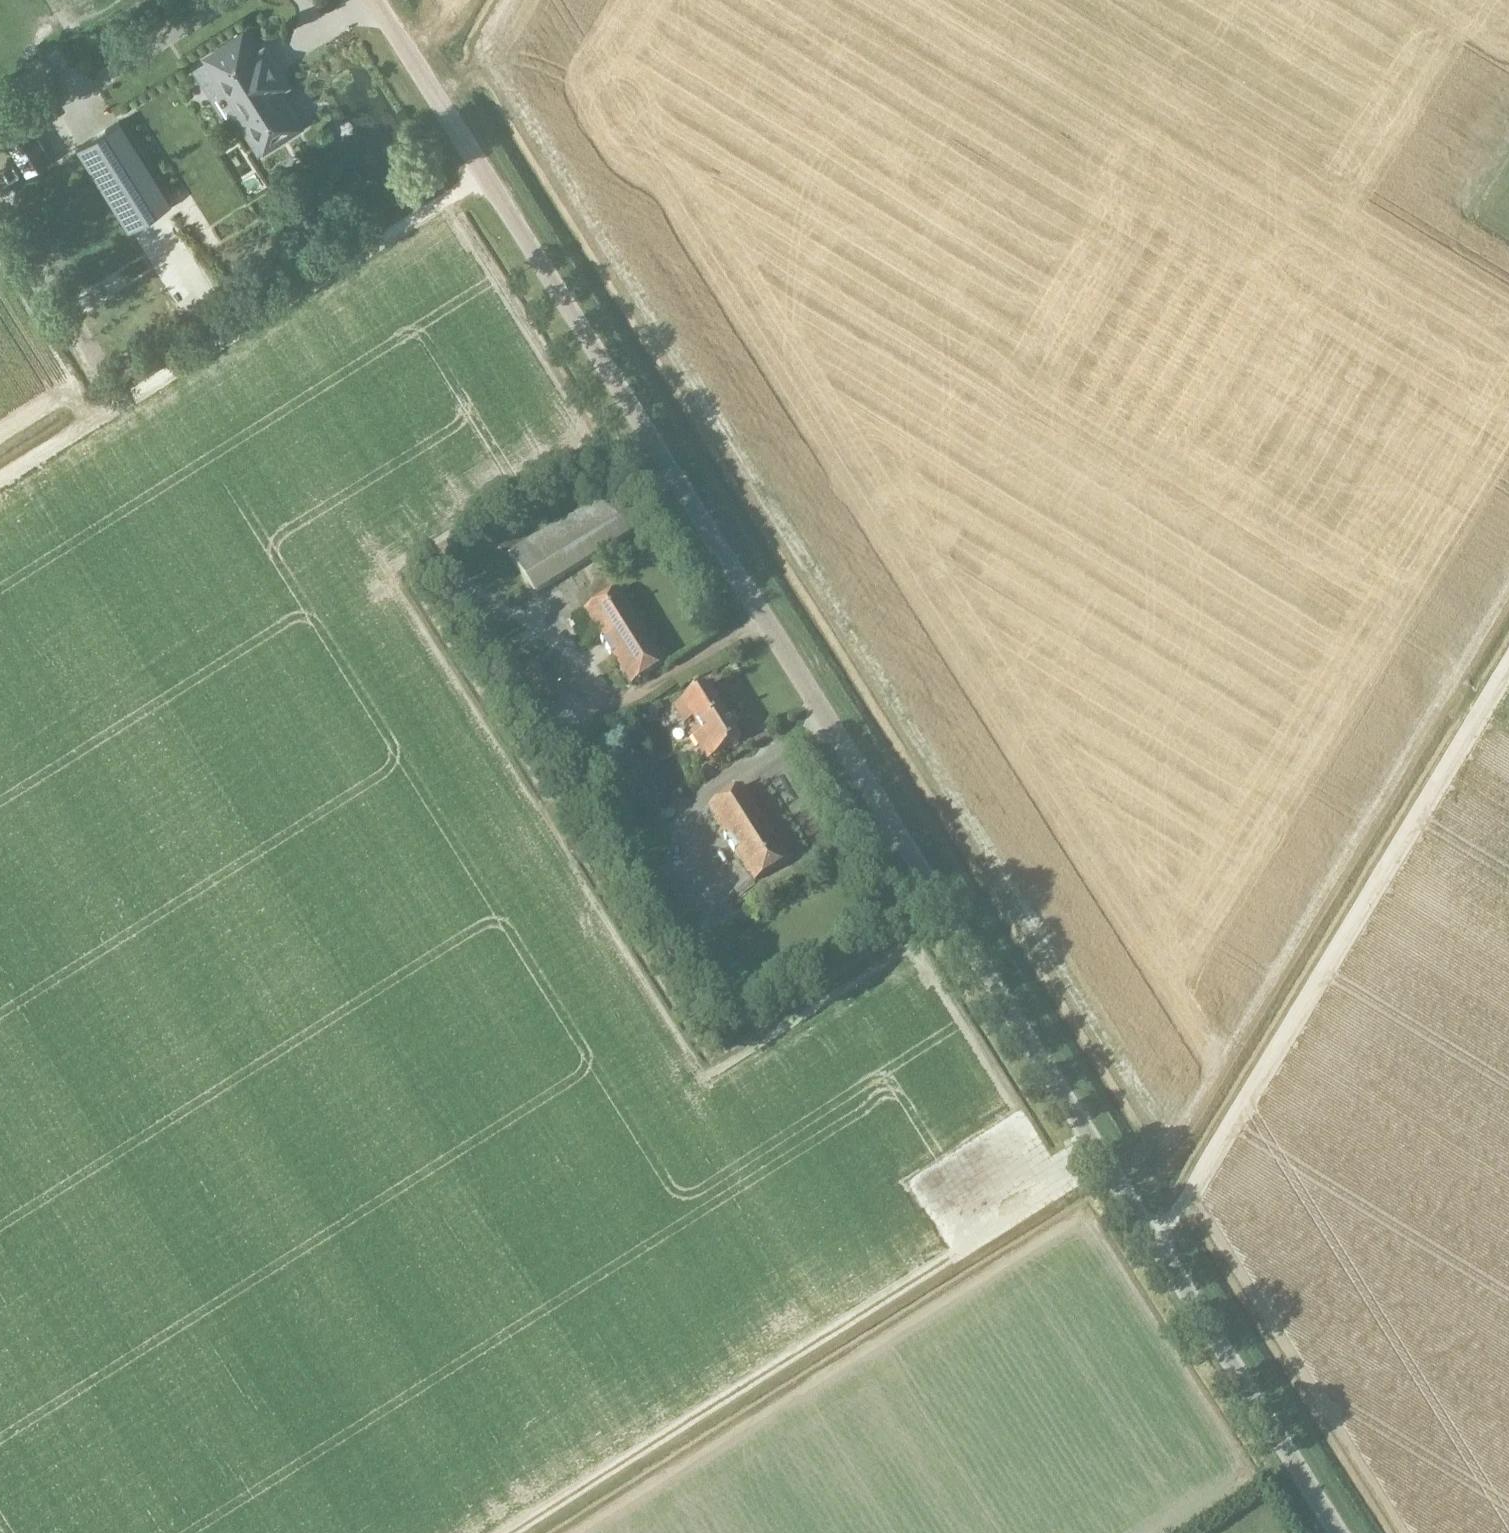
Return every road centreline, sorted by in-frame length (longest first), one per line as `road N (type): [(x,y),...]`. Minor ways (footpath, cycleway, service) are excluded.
road 1 (unclassified): [(1338,1532),(374,0)]
road 2 (track): [(1152,1237),(1182,1204),(1508,657)]
road 3 (track): [(514,1532),(948,1258)]

